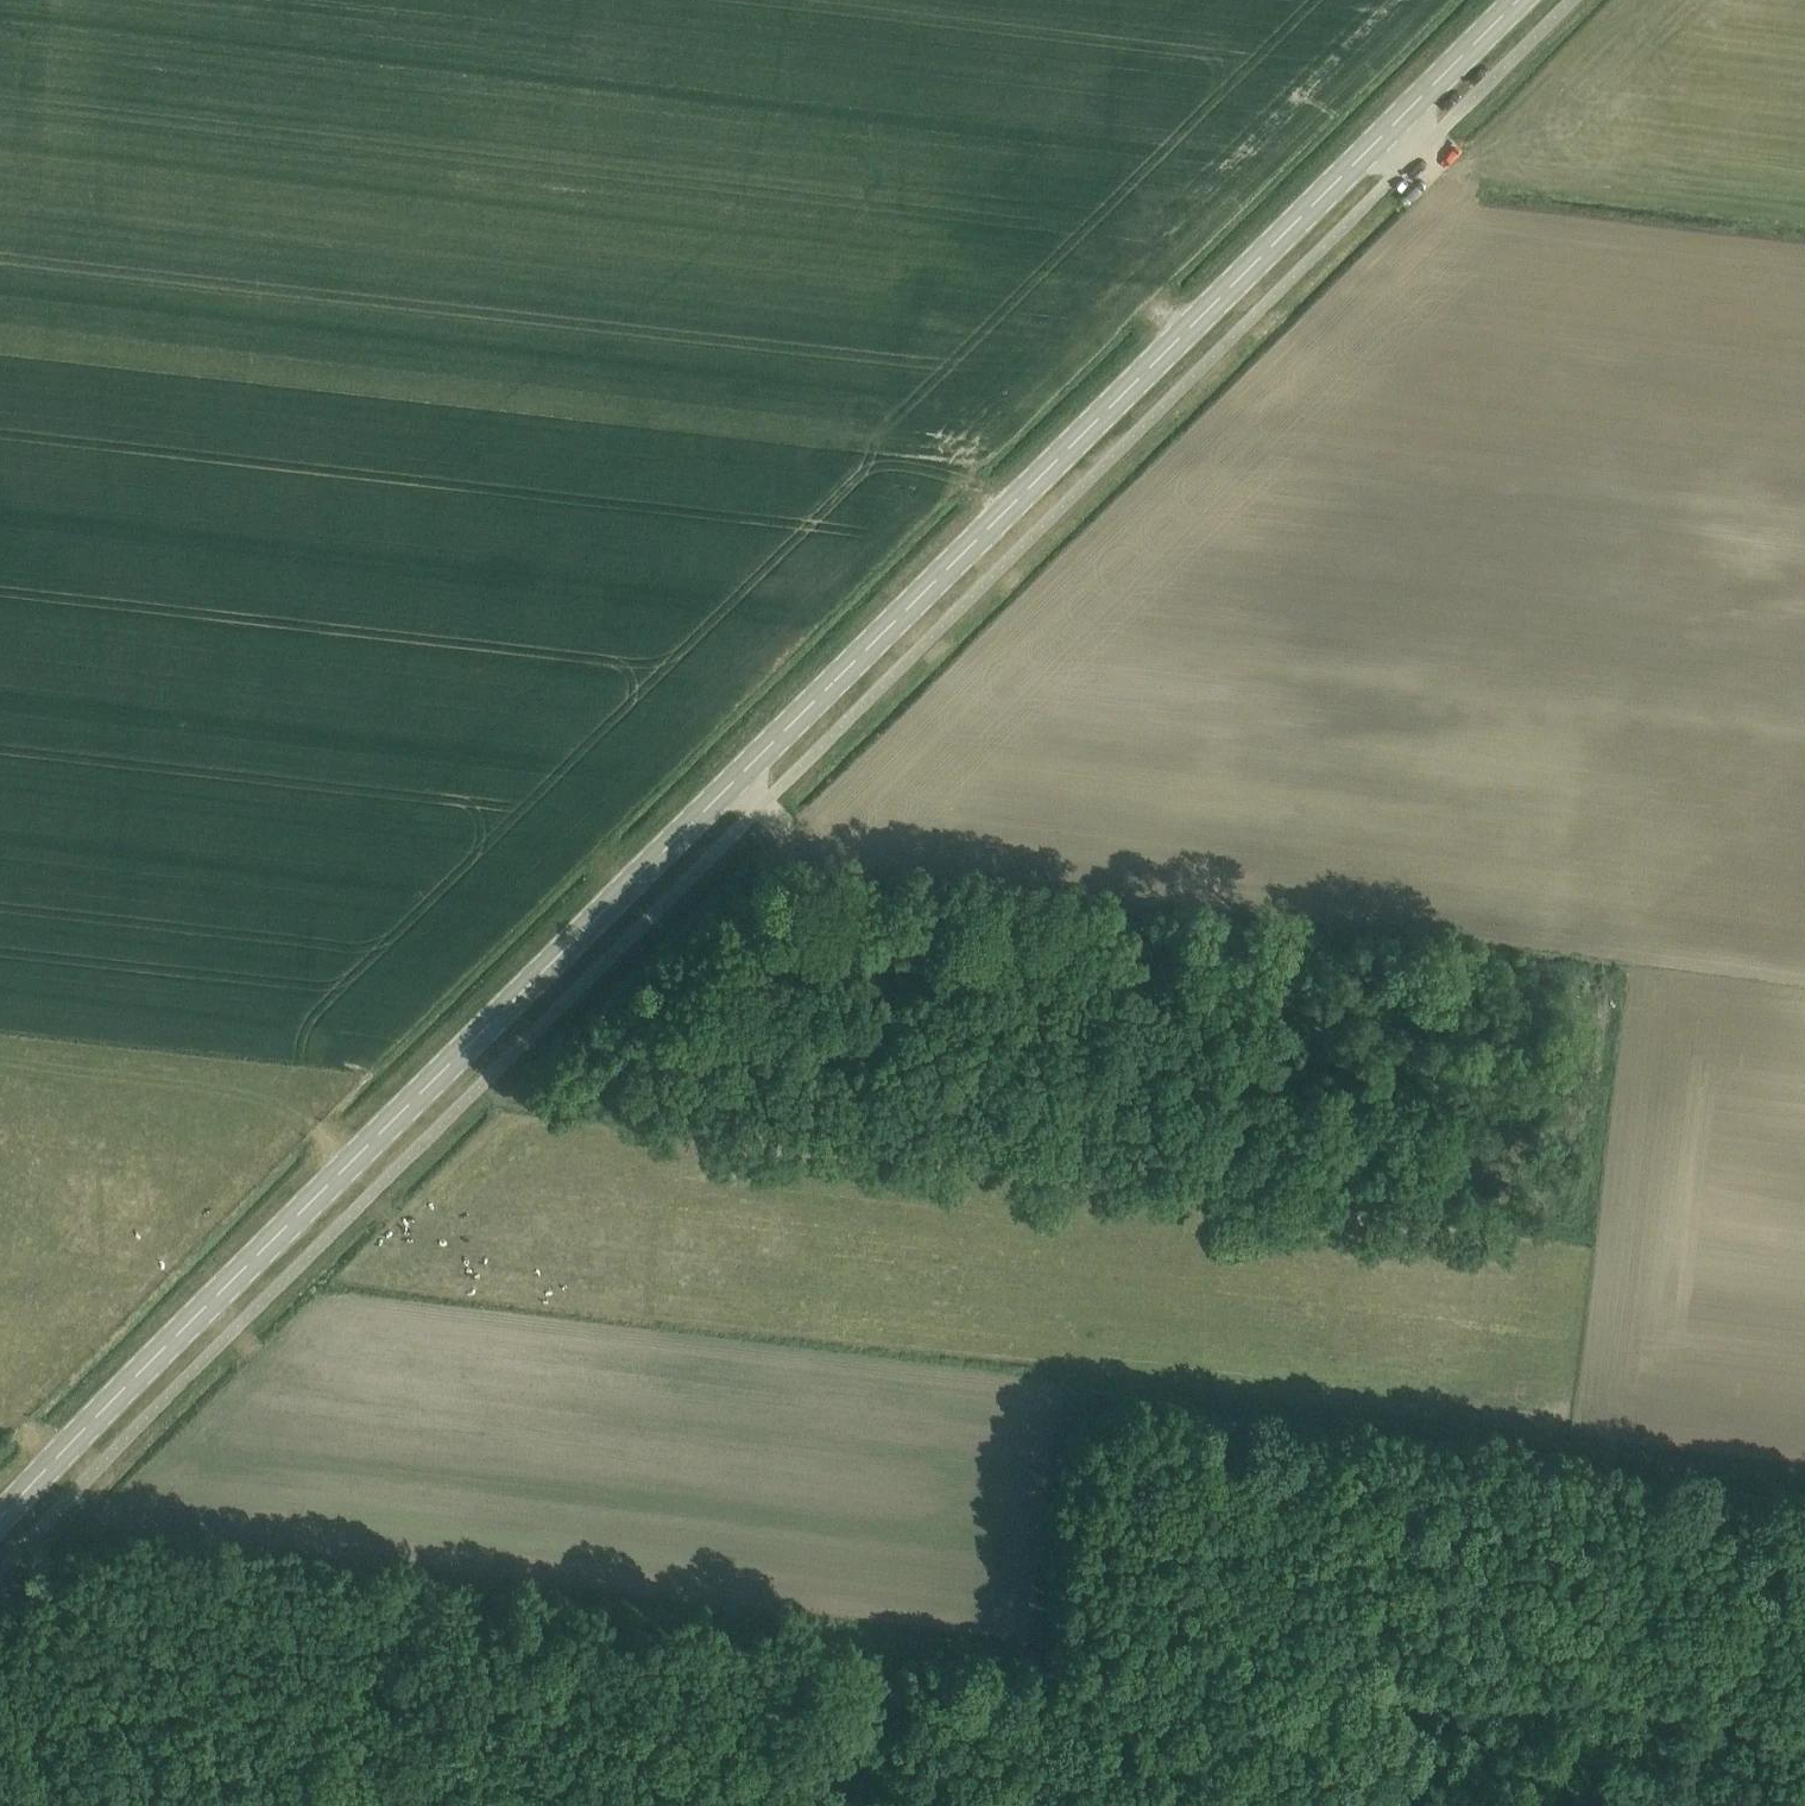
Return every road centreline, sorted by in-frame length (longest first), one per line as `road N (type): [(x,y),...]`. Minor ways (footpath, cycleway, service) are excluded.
road 1 (tertiary): [(0,1536),(445,1080),(1531,0)]

